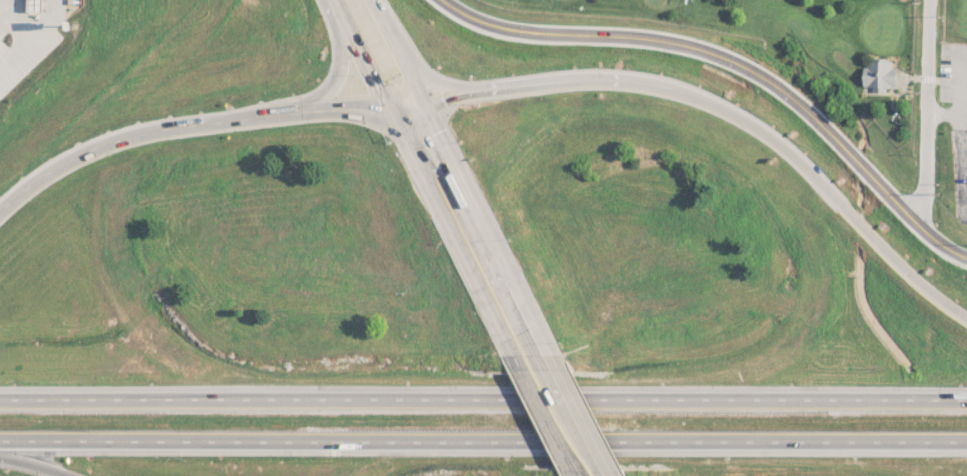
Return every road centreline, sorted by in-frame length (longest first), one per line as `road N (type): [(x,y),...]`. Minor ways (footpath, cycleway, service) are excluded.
road 1 (motorway): [(0,440),(966,441)]
road 2 (motorway): [(966,399),(0,399)]
road 3 (residential): [(450,0),(500,21),(649,32),(731,55),(788,91),(923,222),(966,251)]
road 4 (motorway): [(966,320),(905,272),(785,149),(695,93)]
road 5 (primary): [(394,111),(515,353)]
road 6 (primary): [(539,341),(421,98)]
road 7 (motorway): [(268,111),(117,136),(34,181)]
road 8 (residential): [(923,222),(928,0)]
road 9 (motorway): [(695,93),(597,72),(516,78)]
road 10 (primary): [(611,475),(539,341)]
road 11 (primary): [(515,353),(577,475)]
road 12 (motorway): [(394,111),(343,102),(268,111)]
road 13 (motorway): [(516,78),(444,90),(394,111)]
road 14 (secondary): [(339,0),(394,111)]

